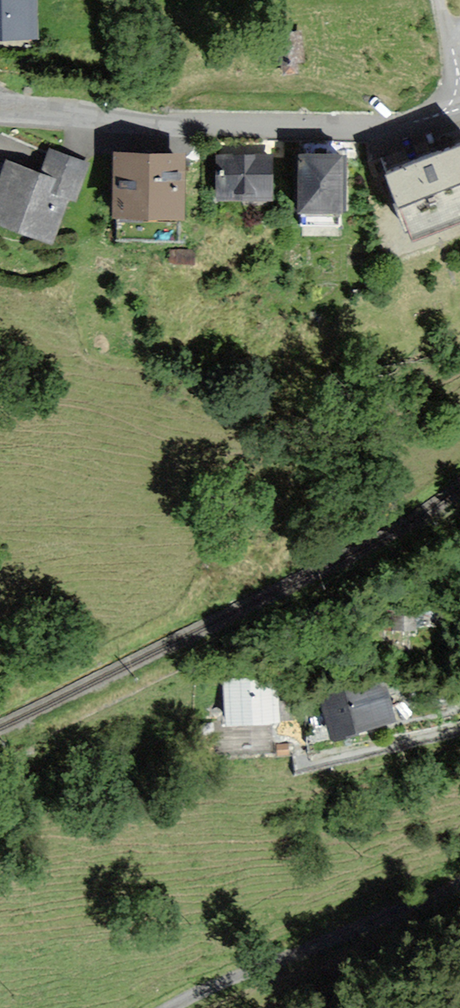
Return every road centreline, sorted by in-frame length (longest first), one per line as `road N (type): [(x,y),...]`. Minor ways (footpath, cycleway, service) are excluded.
road 1 (residential): [(459,113),(361,127),(236,127),(0,109)]
road 2 (unclassified): [(459,886),(173,1007)]
road 3 (residential): [(459,721),(311,762)]

